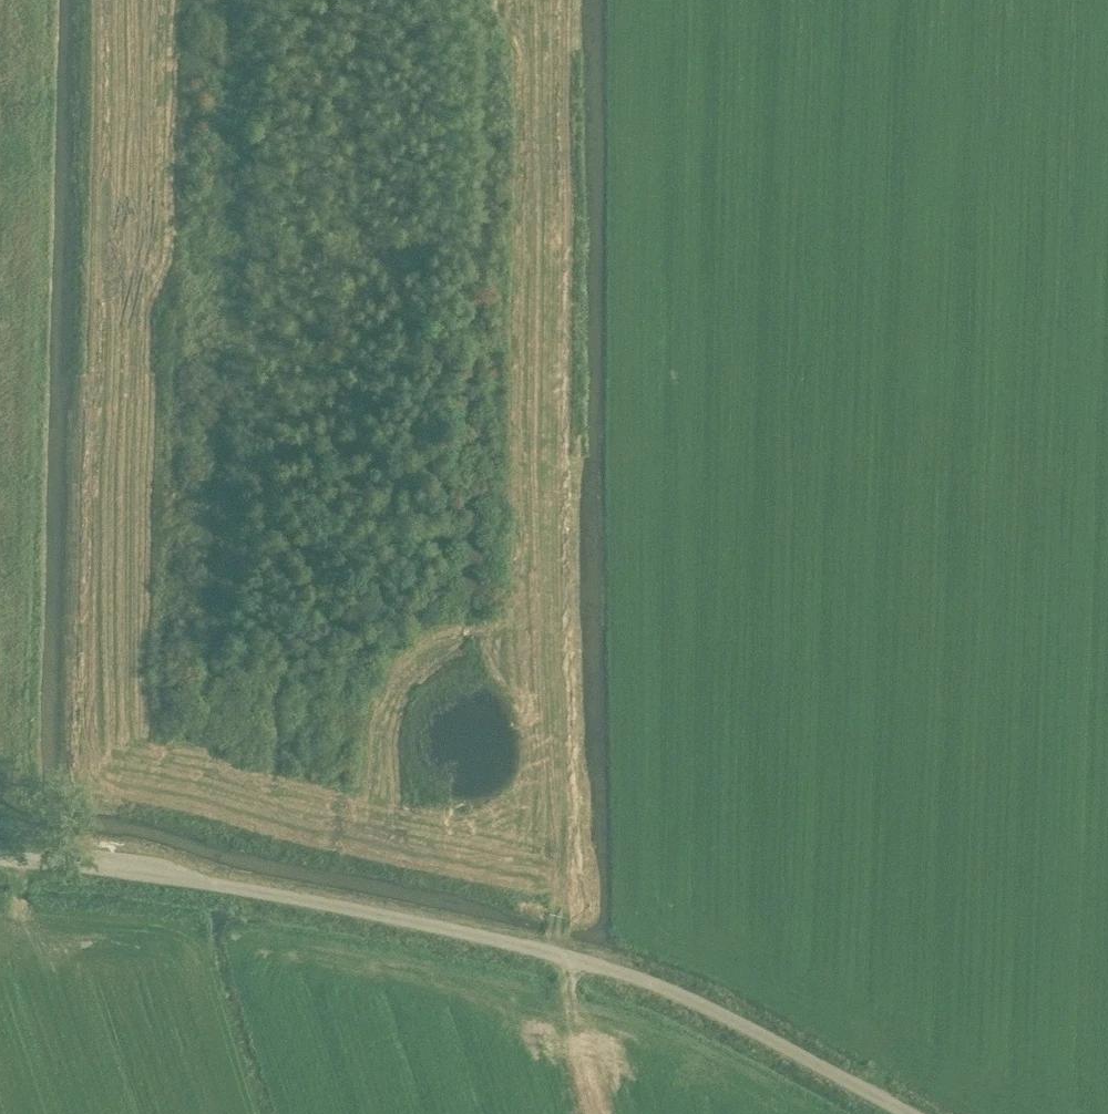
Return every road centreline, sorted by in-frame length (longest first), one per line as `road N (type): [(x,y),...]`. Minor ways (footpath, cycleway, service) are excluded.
road 1 (unclassified): [(0,890),(213,914),(567,978),(658,1007),(877,1113)]

